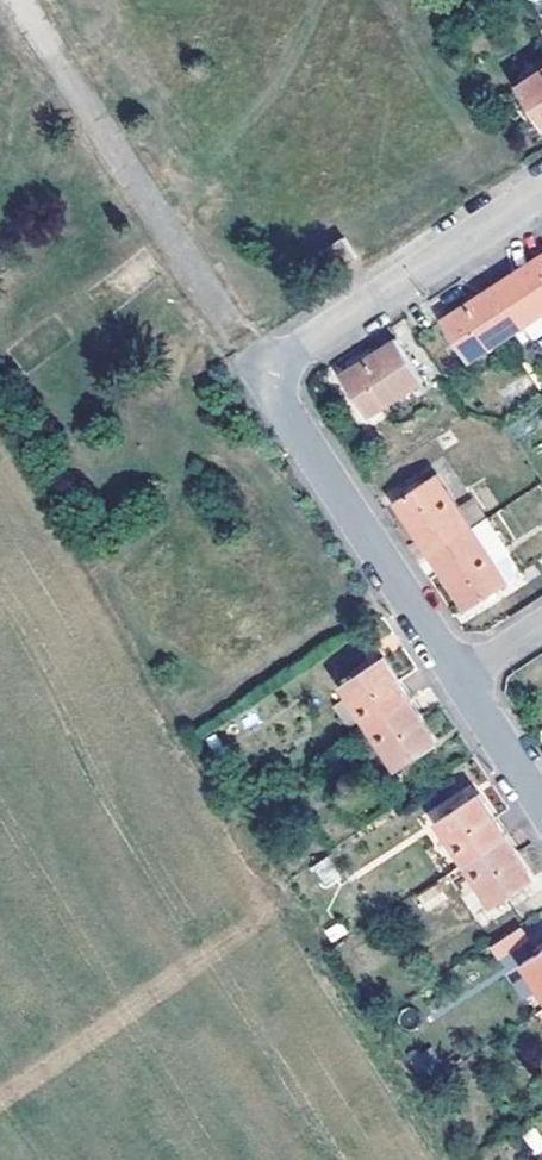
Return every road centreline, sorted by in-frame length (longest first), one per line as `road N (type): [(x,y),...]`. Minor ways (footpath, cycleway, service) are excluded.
road 1 (residential): [(458,680),(263,378)]
road 2 (residential): [(541,193),(263,378)]
road 3 (residential): [(541,810),(458,680)]

